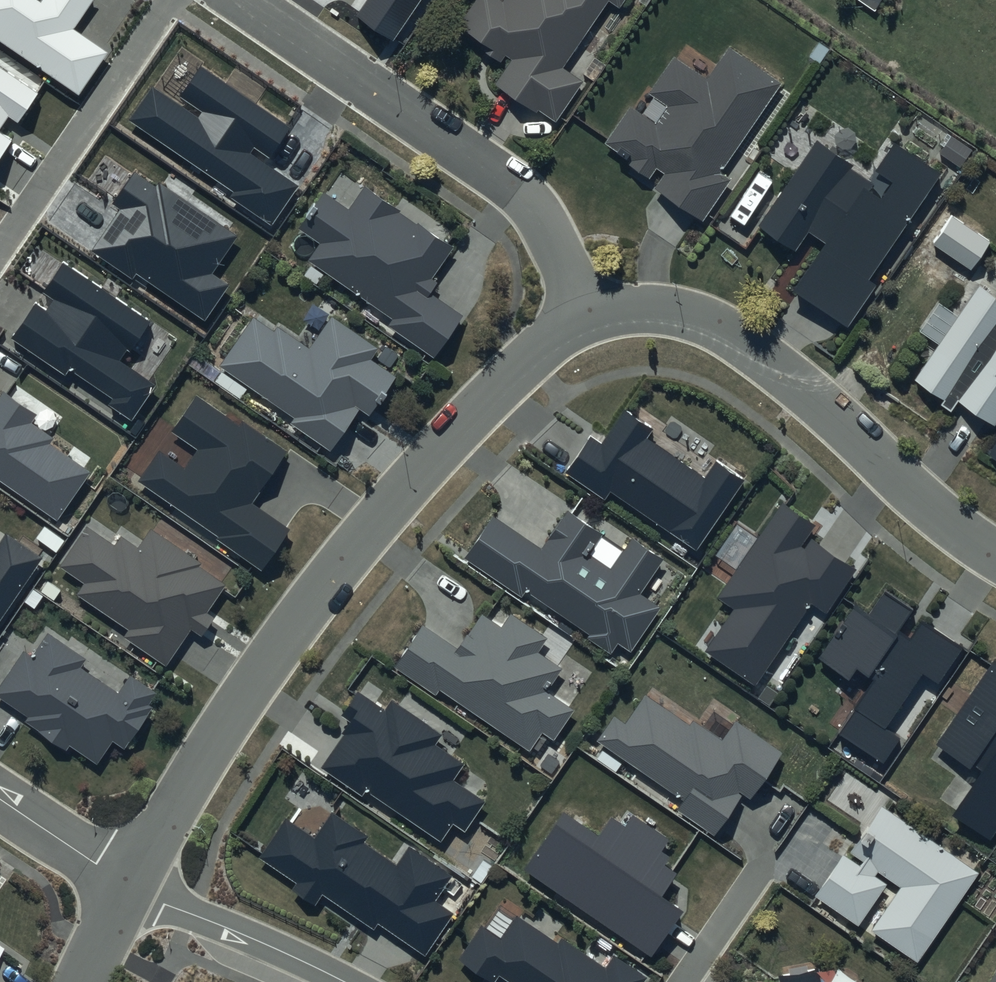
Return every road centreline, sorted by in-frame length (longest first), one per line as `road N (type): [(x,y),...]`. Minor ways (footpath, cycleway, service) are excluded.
road 1 (residential): [(125,879),(250,678),(326,580),(486,396),(579,319)]
road 2 (residential): [(579,319),(650,306),(696,313),(732,333),(995,554)]
road 3 (residential): [(579,319),(550,227),(480,159),(243,0)]
road 4 (residential): [(348,981),(125,879)]
road 5 (residential): [(0,795),(125,879)]

